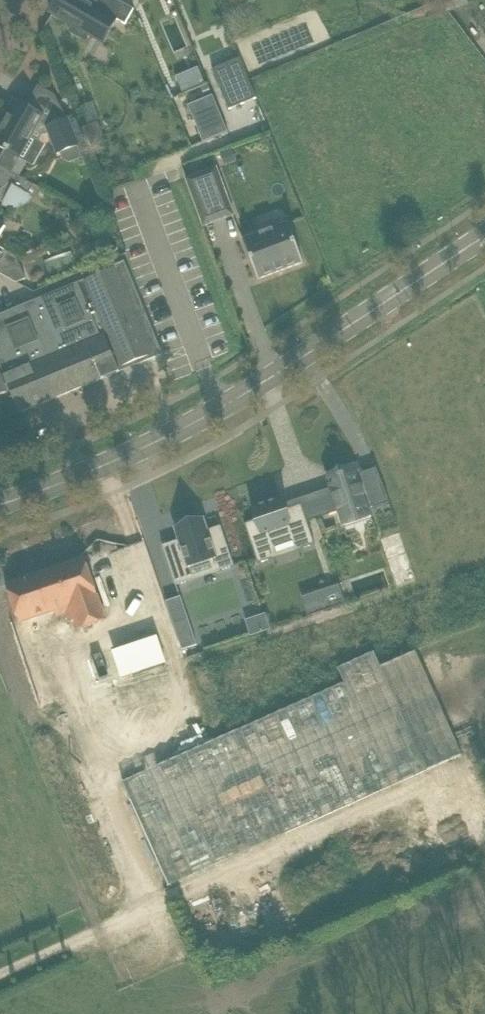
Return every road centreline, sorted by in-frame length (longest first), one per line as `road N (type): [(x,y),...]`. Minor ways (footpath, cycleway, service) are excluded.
road 1 (tertiary): [(0,504),(57,487),(220,409),(484,238)]

